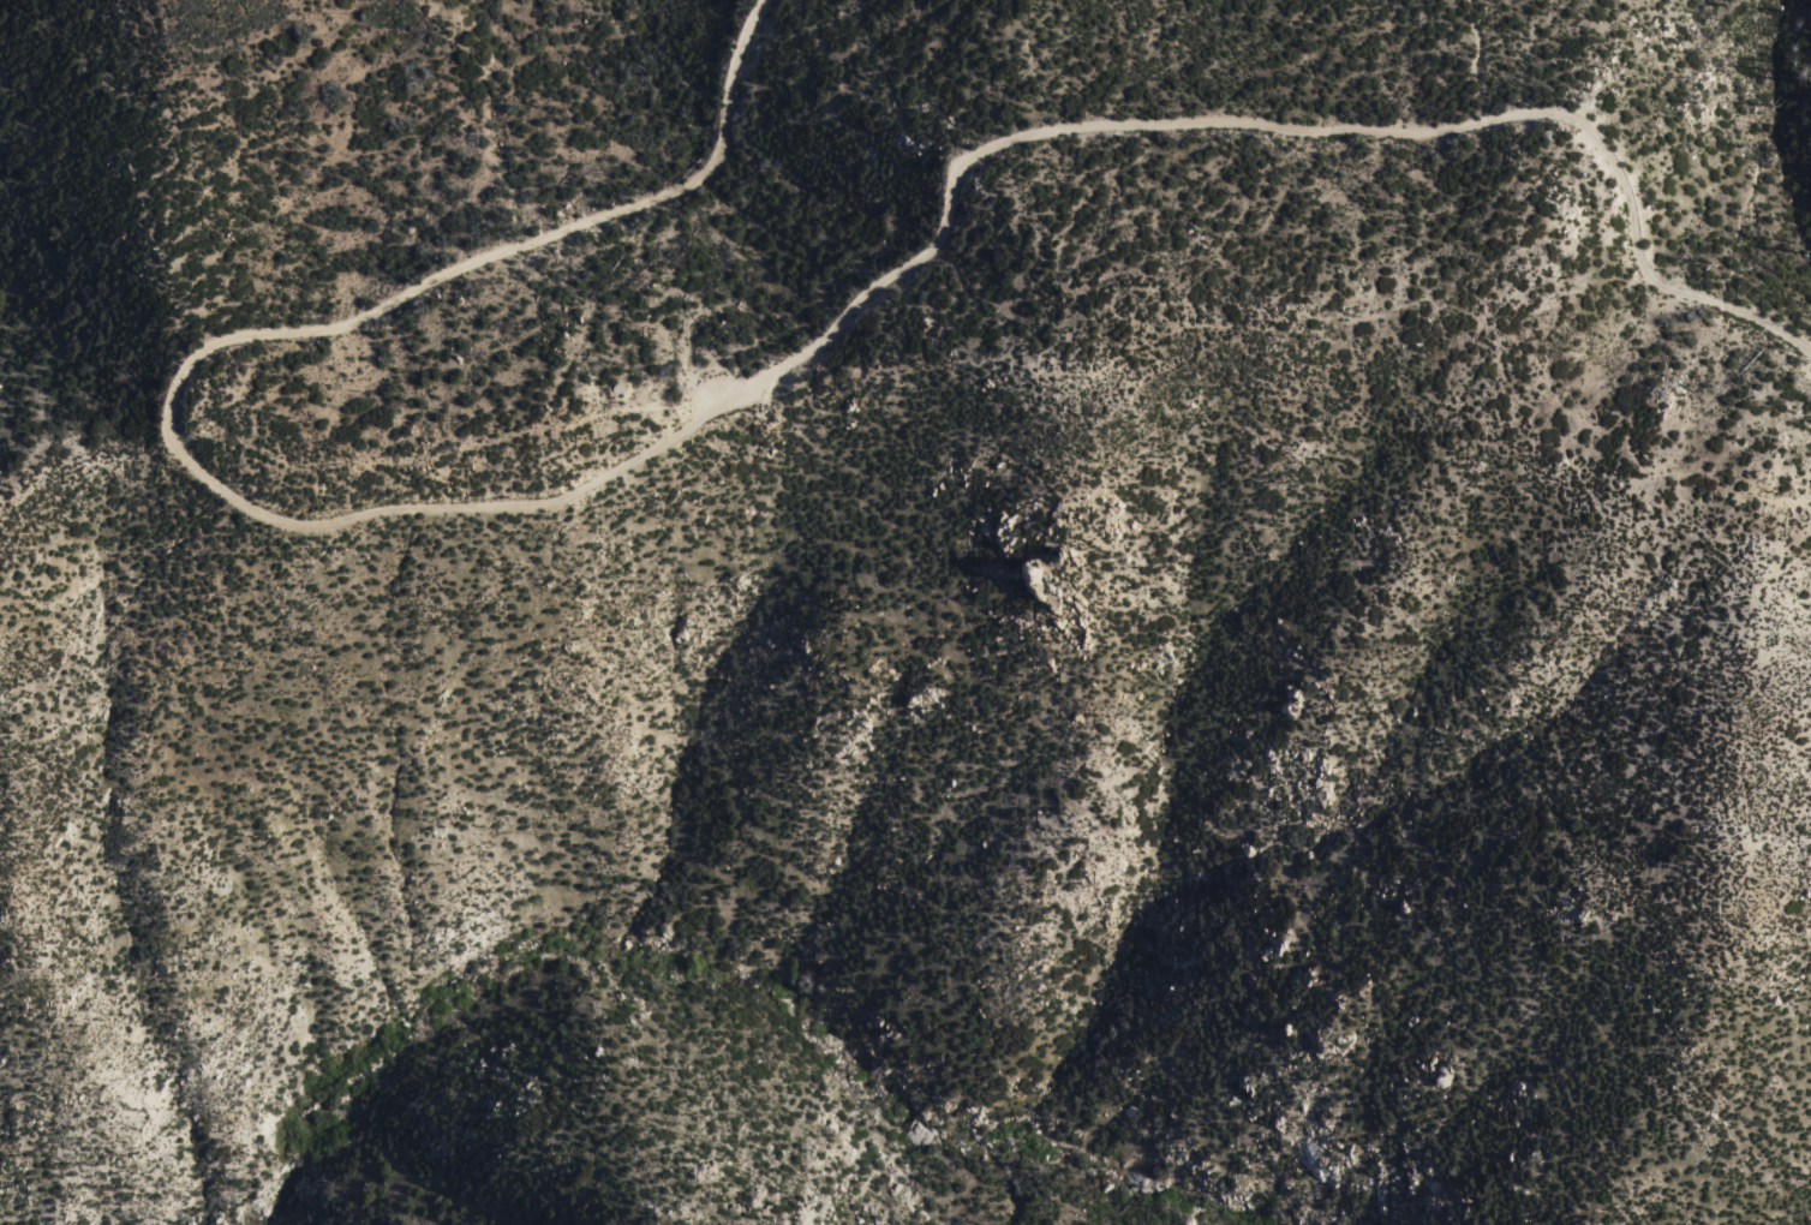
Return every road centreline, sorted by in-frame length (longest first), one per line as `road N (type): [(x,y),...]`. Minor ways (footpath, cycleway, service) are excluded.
road 1 (track): [(1810,349),(1762,319),(1679,291),(1643,249),(1615,156),(1598,133),(1548,112),(1417,132),(1107,122),(978,149),(955,167),(934,245),(817,343),(568,495),(399,510),(329,527),(256,514),(180,453),(173,407),(192,370),(259,343),(370,324),(430,291),(675,202),(713,175),(742,59),(772,0)]

